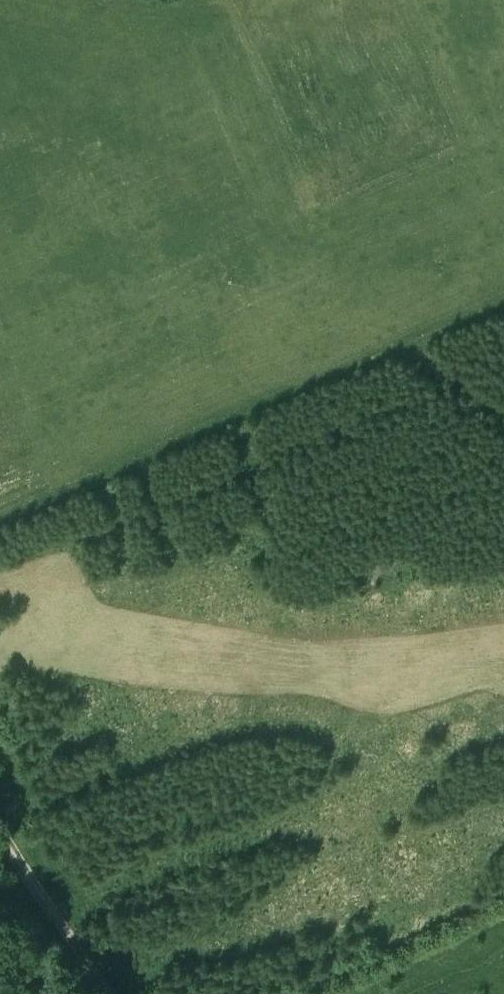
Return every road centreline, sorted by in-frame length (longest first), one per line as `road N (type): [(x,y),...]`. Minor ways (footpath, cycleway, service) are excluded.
road 1 (track): [(111,993),(0,828)]

